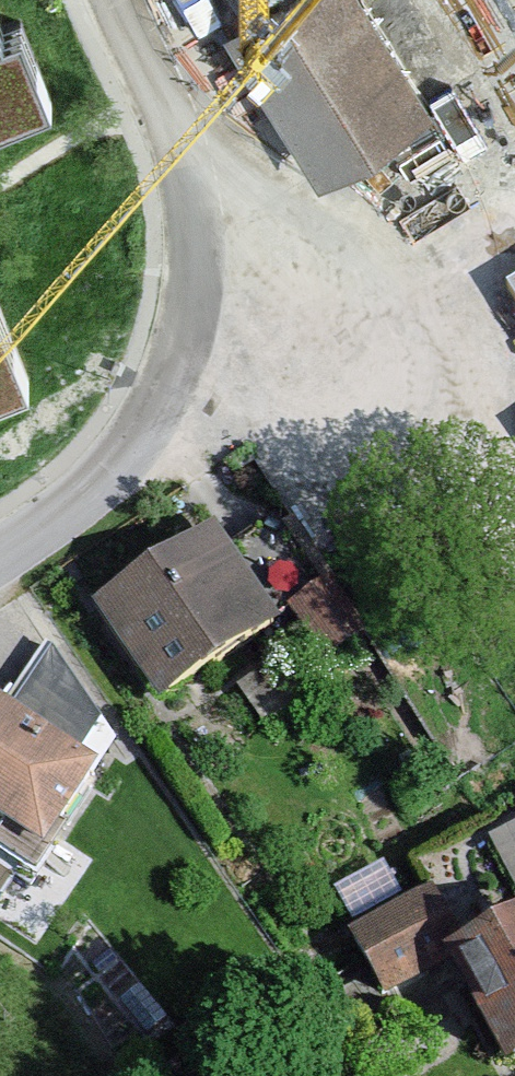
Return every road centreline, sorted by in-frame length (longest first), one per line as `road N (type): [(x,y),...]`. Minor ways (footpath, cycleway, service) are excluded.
road 1 (residential): [(191,288),(207,366),(241,392),(284,408),(331,402),(372,378),(391,357),(400,328),(396,289),(371,258),(328,235),(177,198)]
road 2 (residential): [(191,288),(184,348),(124,462),(0,552)]
road 3 (residential): [(102,0),(146,93),(177,198)]
road 4 (track): [(391,357),(514,518)]

